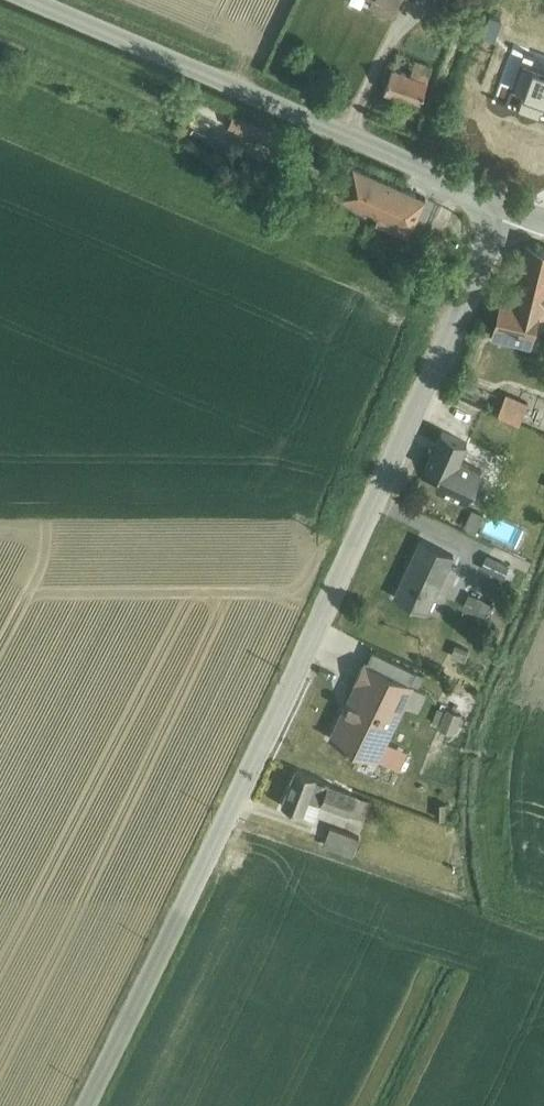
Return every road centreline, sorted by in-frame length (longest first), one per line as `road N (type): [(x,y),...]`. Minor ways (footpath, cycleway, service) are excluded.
road 1 (unclassified): [(87,1105),(312,638),(506,206)]
road 2 (unclassified): [(506,206),(29,0)]

